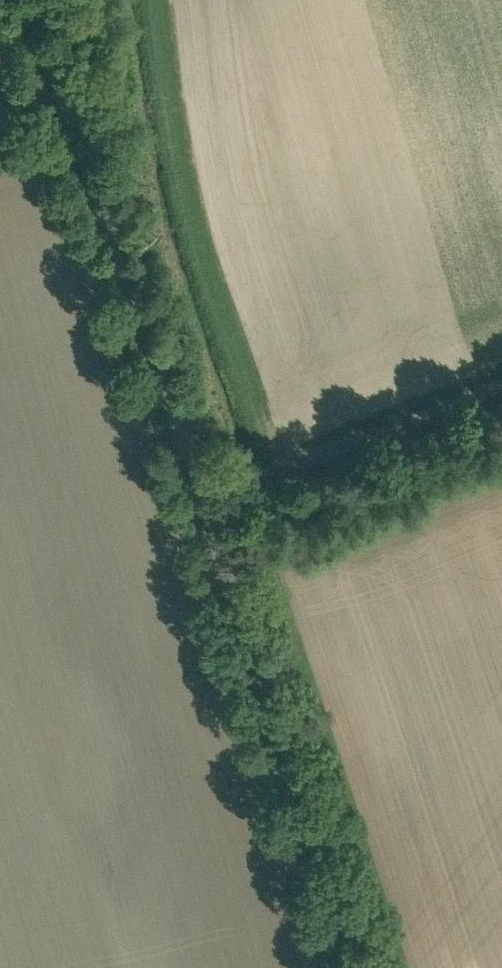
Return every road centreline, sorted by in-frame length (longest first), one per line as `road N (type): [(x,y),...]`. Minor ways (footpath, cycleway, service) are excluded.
road 1 (unclassified): [(218,523),(104,173),(37,0)]
road 2 (unclassified): [(362,967),(218,523)]
road 3 (unclassified): [(501,411),(218,523)]

